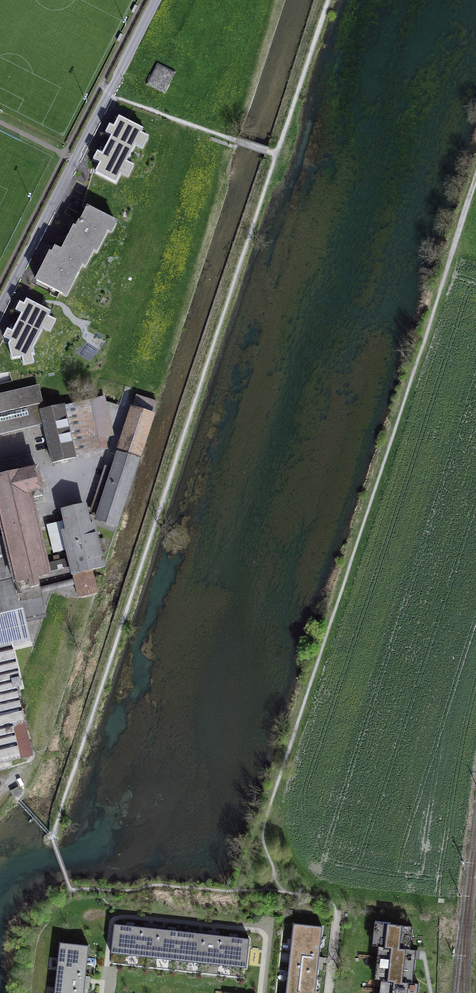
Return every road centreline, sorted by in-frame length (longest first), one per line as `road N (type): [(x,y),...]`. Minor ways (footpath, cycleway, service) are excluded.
road 1 (residential): [(157,0),(0,311)]
road 2 (track): [(34,657),(38,750),(30,769),(0,793)]

